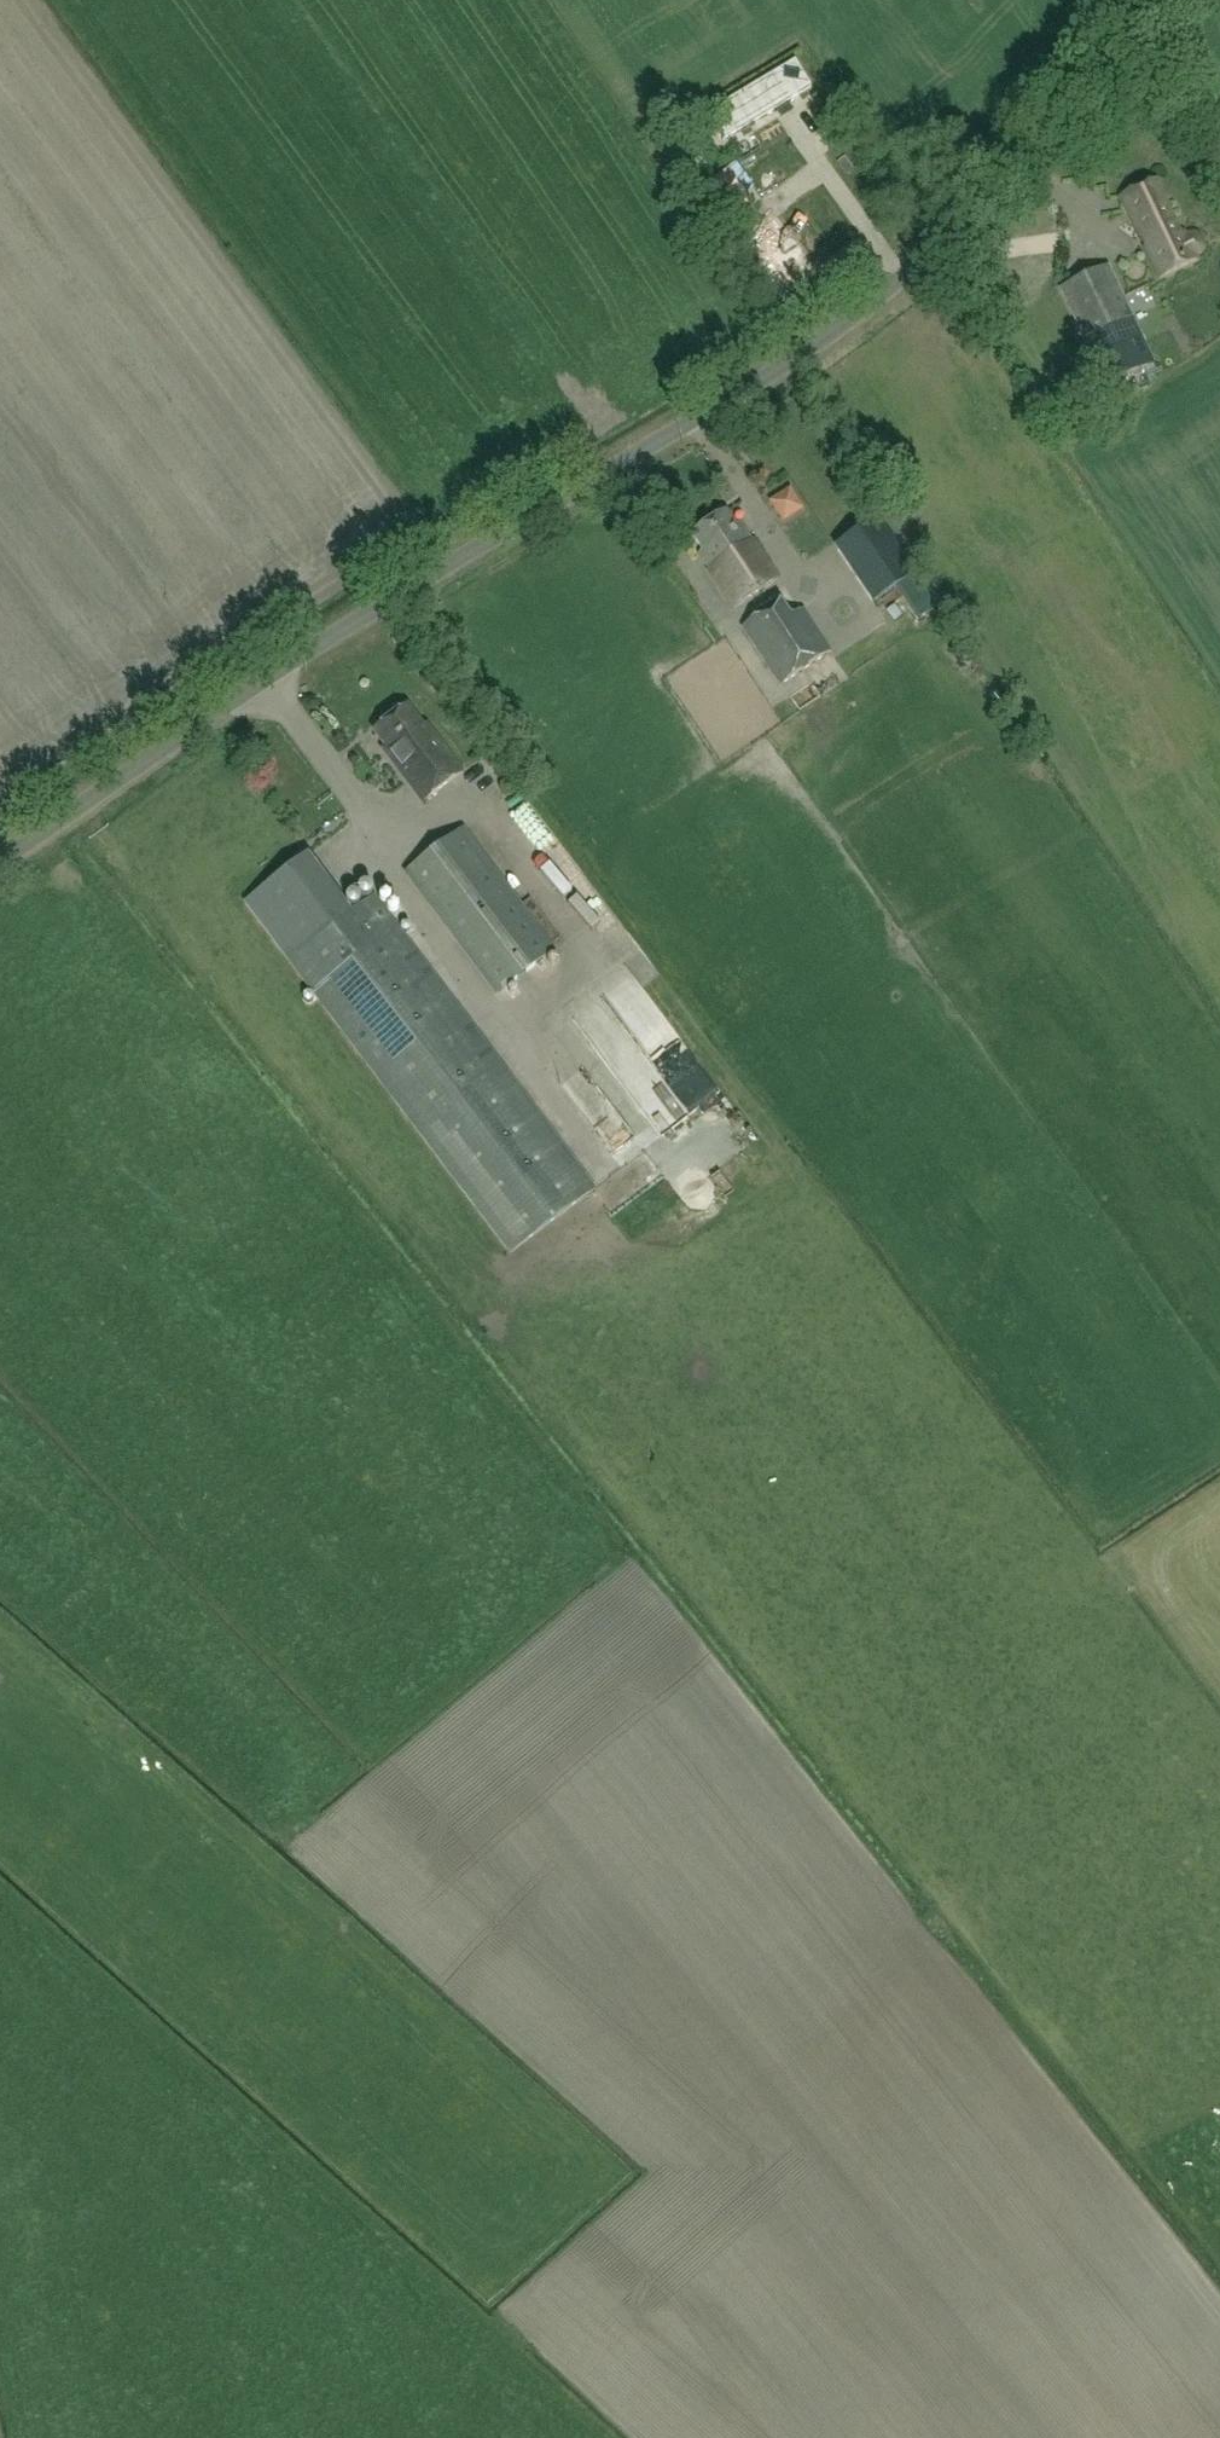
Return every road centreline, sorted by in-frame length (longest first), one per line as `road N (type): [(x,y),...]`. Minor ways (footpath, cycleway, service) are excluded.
road 1 (unclassified): [(0,861),(408,592),(850,324),(952,234),(1180,0)]

